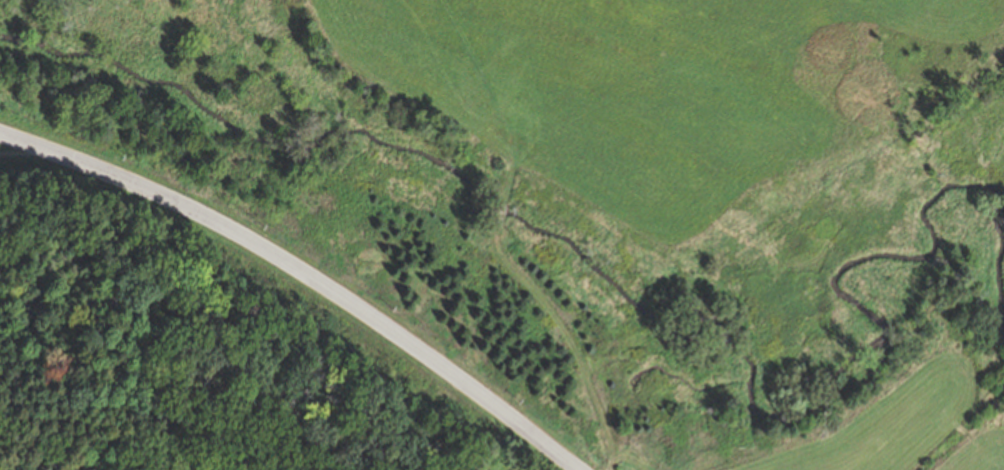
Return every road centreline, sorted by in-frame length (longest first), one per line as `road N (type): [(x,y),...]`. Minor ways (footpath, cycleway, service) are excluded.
road 1 (secondary): [(580,469),(288,260),(127,177),(0,131)]
road 2 (track): [(498,227),(497,253),(563,323),(584,366),(612,442),(611,469)]
road 3 (track): [(504,202),(515,152),(445,0)]

